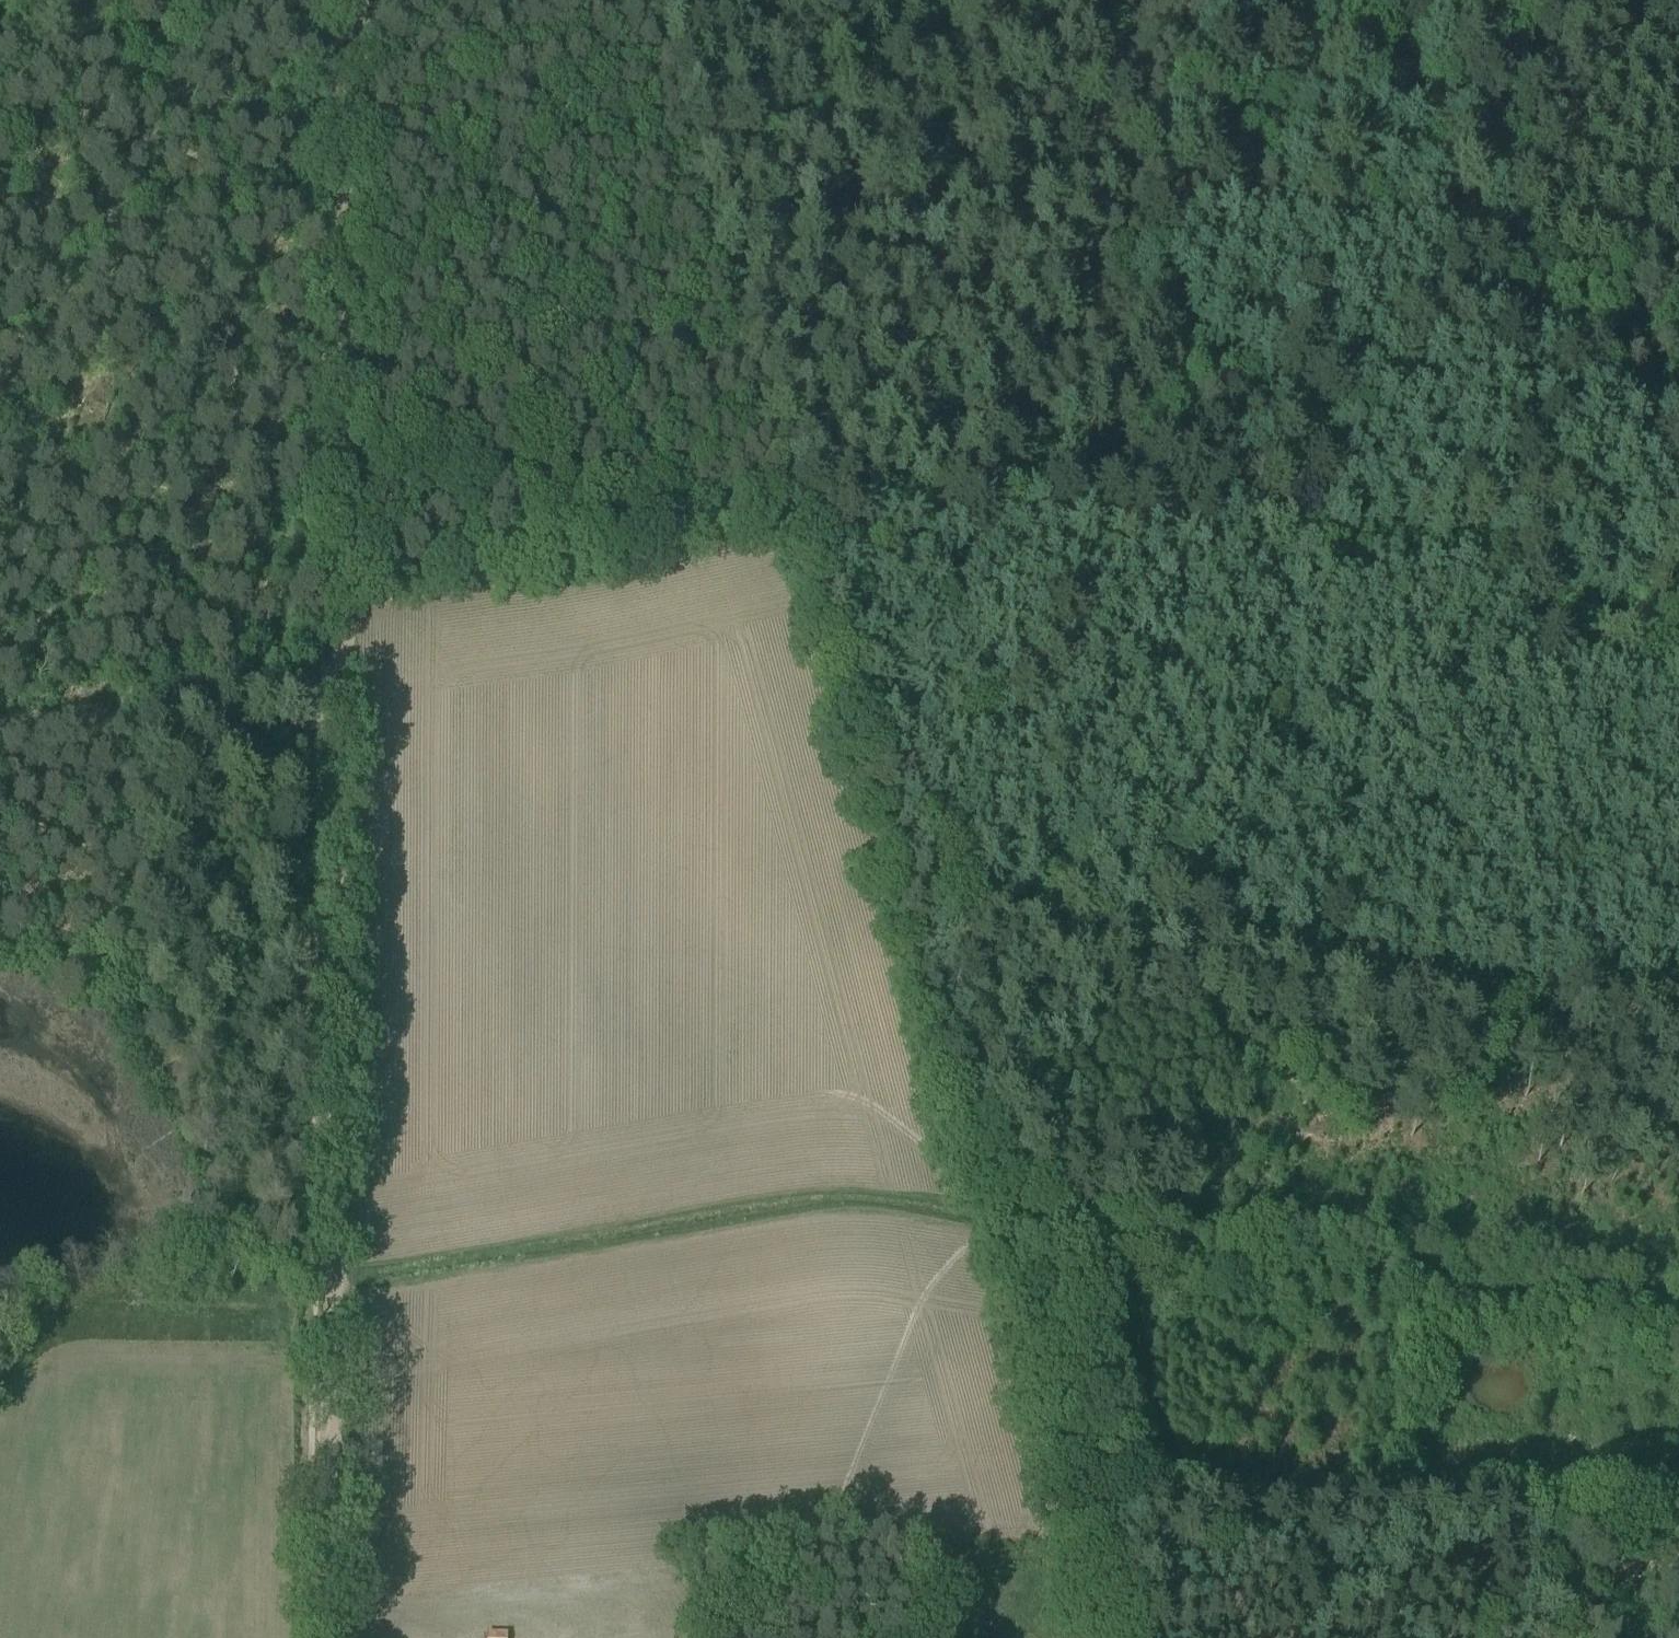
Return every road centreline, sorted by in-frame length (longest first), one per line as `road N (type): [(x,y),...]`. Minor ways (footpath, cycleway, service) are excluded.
road 1 (track): [(1135,1637),(1109,1554),(1086,1528),(818,536),(679,150),(643,0)]
road 2 (track): [(679,150),(1678,322)]
road 3 (track): [(338,1255),(330,1637)]
road 4 (track): [(0,717),(318,680)]

